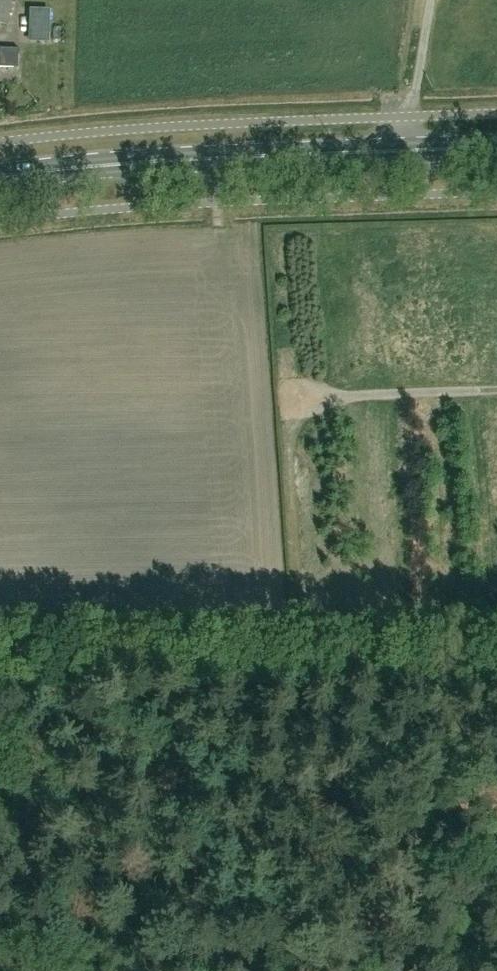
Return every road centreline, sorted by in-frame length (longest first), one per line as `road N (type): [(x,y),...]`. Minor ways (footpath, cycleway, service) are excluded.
road 1 (primary): [(0,177),(496,150)]
road 2 (track): [(496,389),(312,399)]

